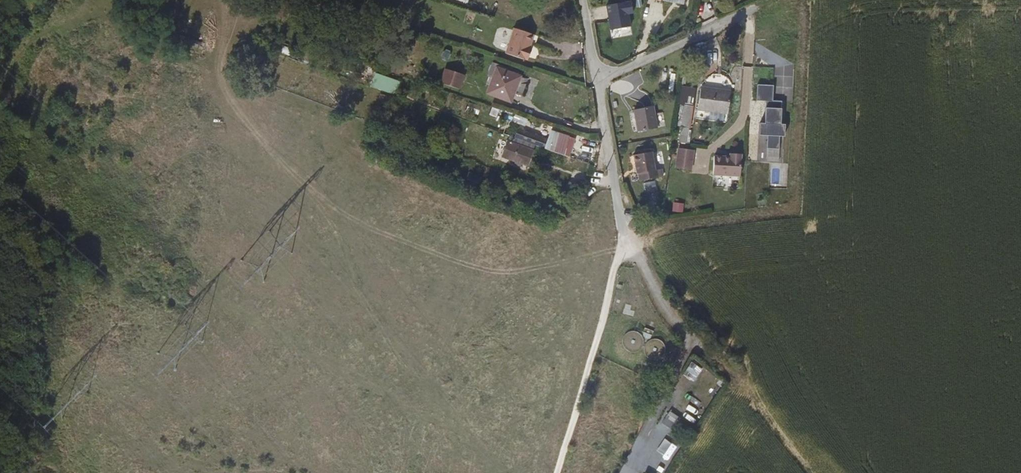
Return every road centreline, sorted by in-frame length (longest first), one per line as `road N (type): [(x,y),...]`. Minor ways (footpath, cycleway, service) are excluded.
road 1 (track): [(632,472),(689,360),(630,241),(617,231),(553,472)]
road 2 (residential): [(749,13),(595,85)]
road 3 (unclassified): [(749,13),(744,115),(710,153)]
road 4 (residential): [(595,85),(617,231)]

